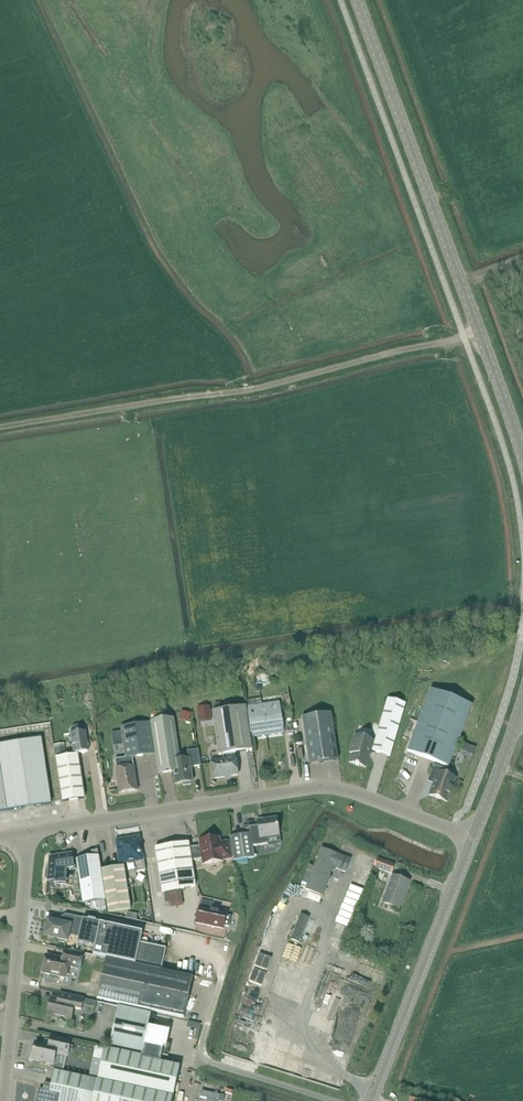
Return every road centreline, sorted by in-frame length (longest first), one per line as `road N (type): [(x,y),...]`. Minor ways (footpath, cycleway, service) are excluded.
road 1 (track): [(481,331),(250,390),(0,423)]
road 2 (tertiary): [(522,449),(359,0)]
road 3 (unclassified): [(27,835),(333,789),(454,832)]
road 4 (tertiary): [(373,1100),(473,840)]
road 5 (unclassified): [(6,1100),(27,835)]
road 6 (tertiary): [(473,840),(522,700)]

